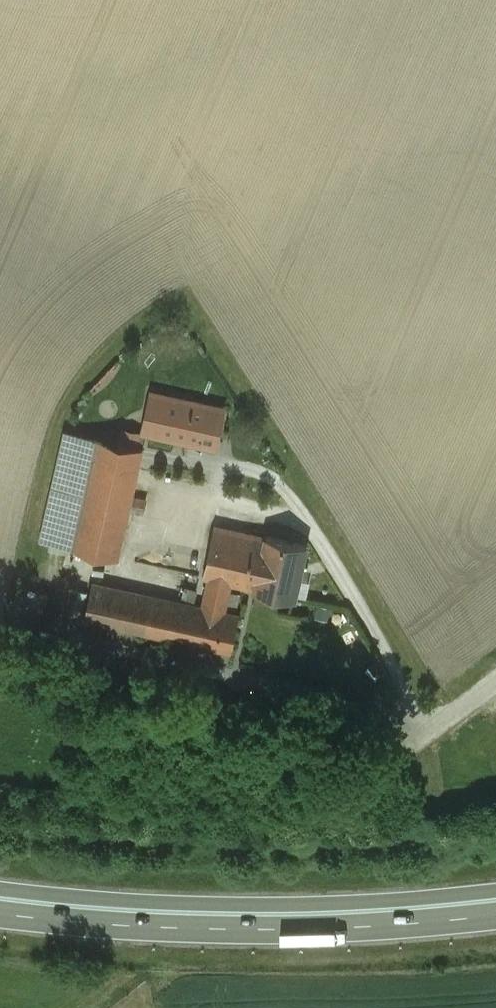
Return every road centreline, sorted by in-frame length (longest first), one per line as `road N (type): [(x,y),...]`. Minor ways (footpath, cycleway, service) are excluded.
road 1 (trunk): [(0,920),(162,934),(412,932),(495,920)]
road 2 (trunk): [(495,896),(407,907),(165,909),(0,895)]

